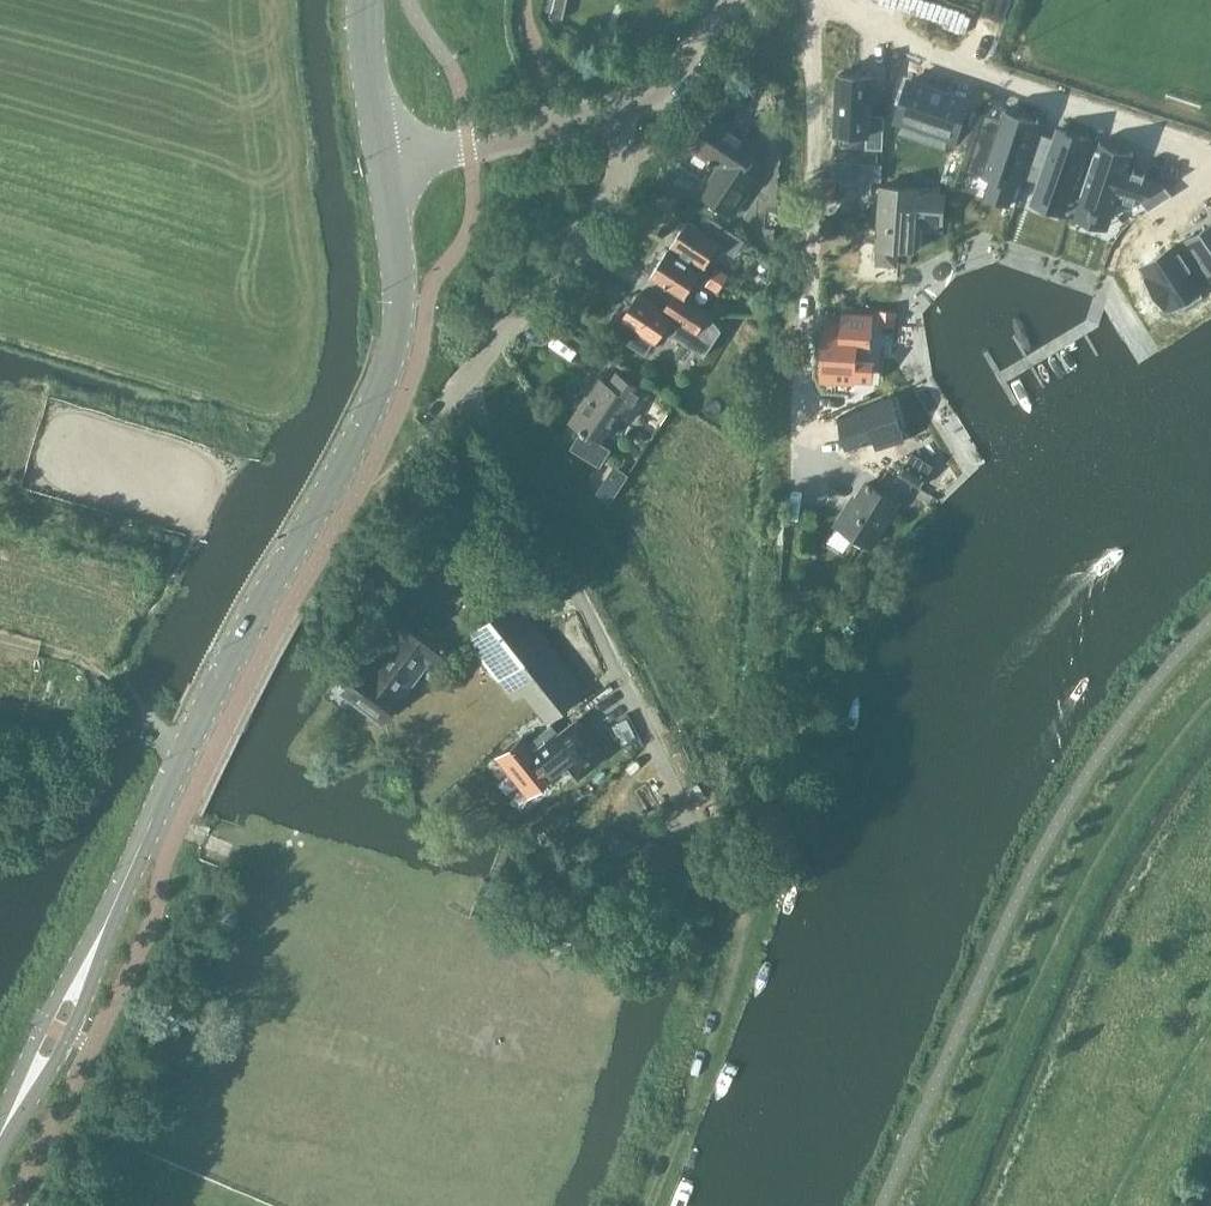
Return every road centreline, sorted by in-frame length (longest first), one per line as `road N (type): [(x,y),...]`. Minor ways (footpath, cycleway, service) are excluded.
road 1 (tertiary): [(0,1142),(238,642),(380,391),(401,301),(381,162)]
road 2 (residential): [(465,393),(624,169),(624,113)]
road 3 (residential): [(381,162),(624,113)]
road 4 (tertiary): [(381,162),(366,0)]
road 5 (residential): [(624,113),(680,70),(725,0)]

